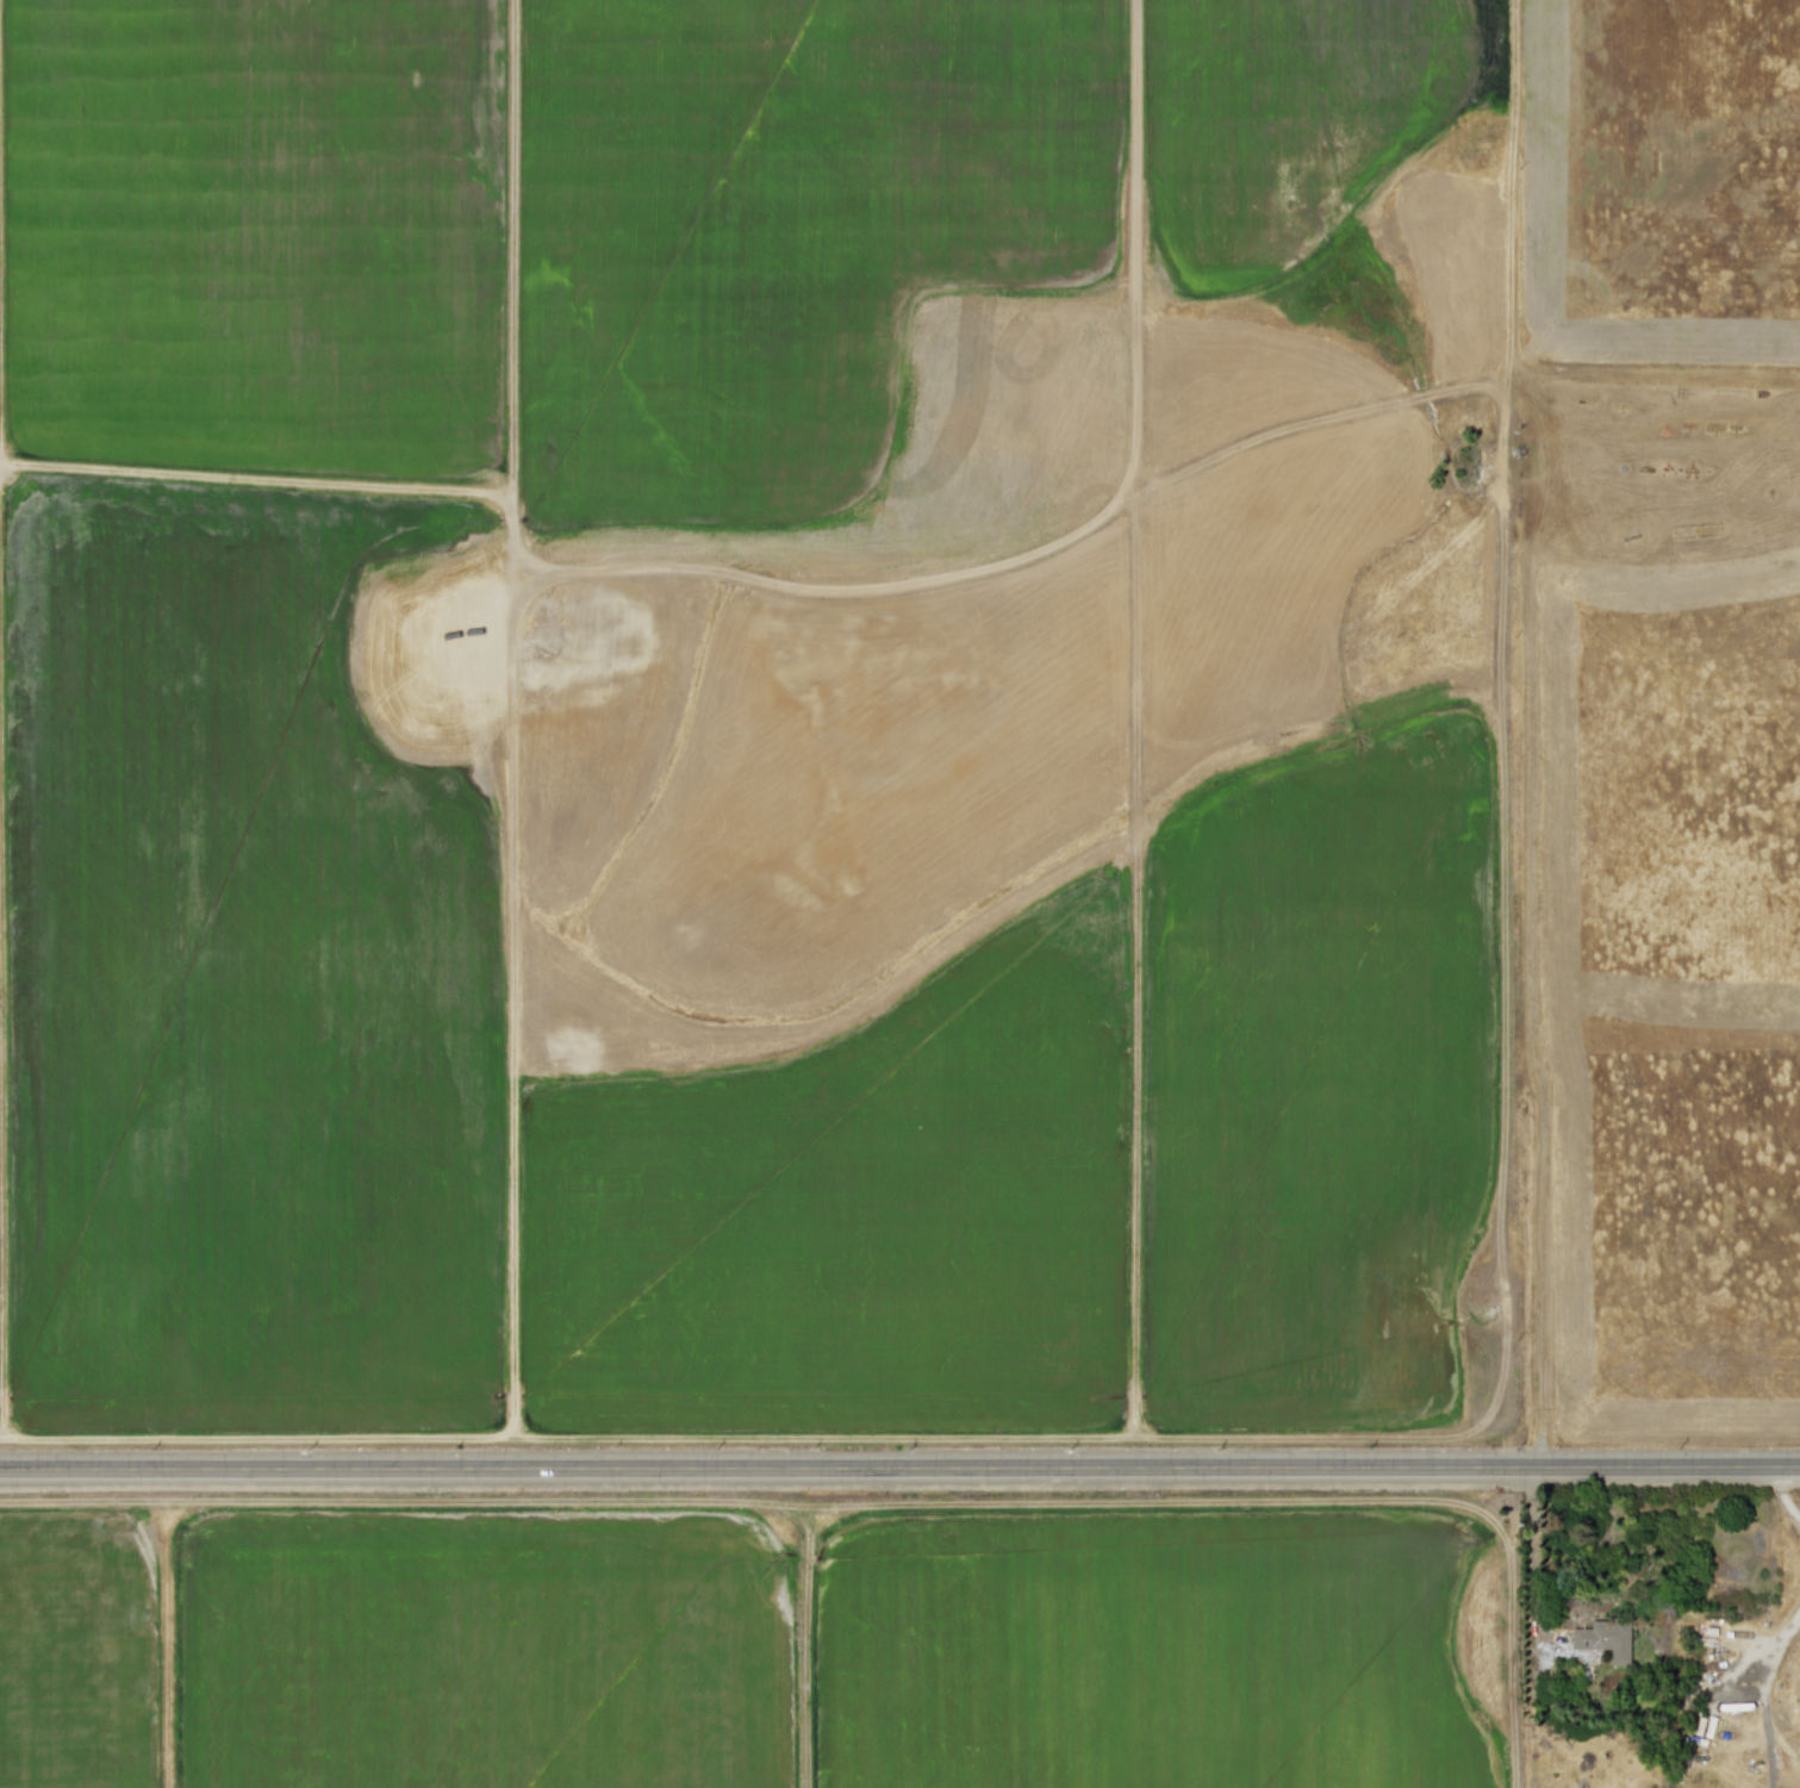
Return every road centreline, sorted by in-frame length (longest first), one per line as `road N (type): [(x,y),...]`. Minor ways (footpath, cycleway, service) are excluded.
road 1 (secondary): [(1799,1468),(0,1472)]

